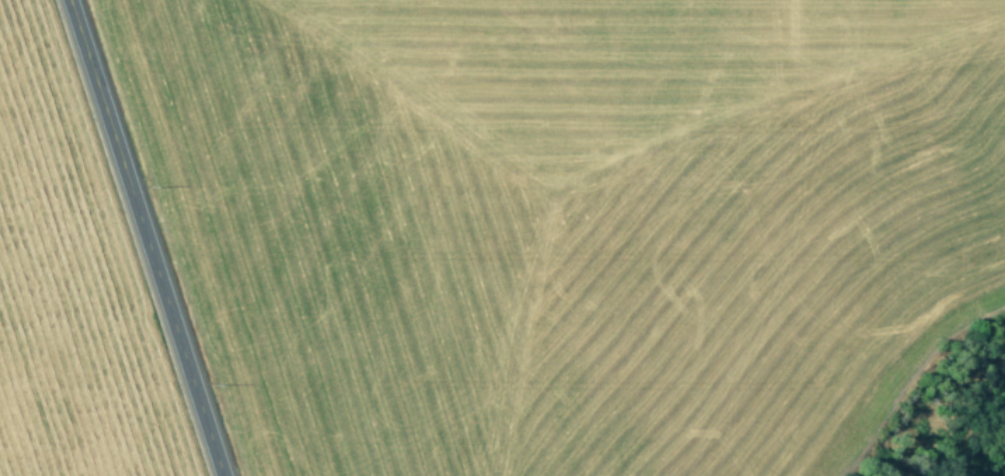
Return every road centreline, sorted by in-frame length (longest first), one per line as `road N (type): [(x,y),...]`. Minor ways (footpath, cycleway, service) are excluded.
road 1 (tertiary): [(223,475),(67,0)]

